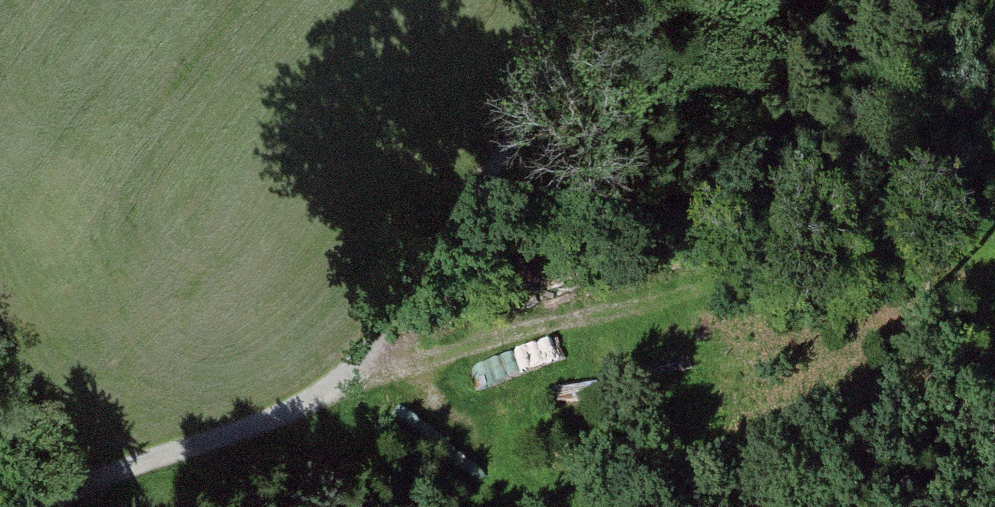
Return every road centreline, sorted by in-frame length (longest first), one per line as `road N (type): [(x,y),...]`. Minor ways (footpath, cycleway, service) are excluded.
road 1 (track): [(652,0),(535,84),(366,355),(264,415),(80,484),(43,506)]
road 2 (track): [(366,355),(890,247),(994,249)]

